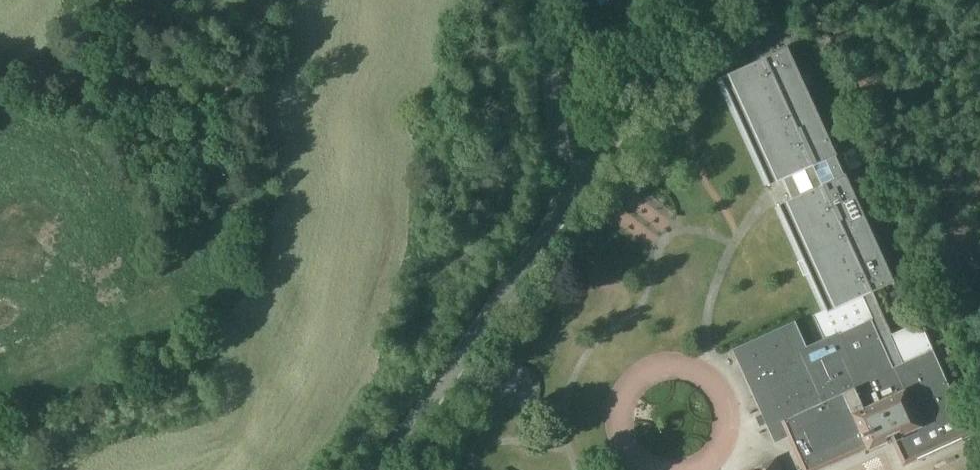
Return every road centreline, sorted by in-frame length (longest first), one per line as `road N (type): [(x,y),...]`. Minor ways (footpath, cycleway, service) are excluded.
road 1 (unclassified): [(375,469),(566,203)]
road 2 (unclassified): [(566,203),(708,0)]
road 3 (unclassified): [(566,203),(541,0)]

